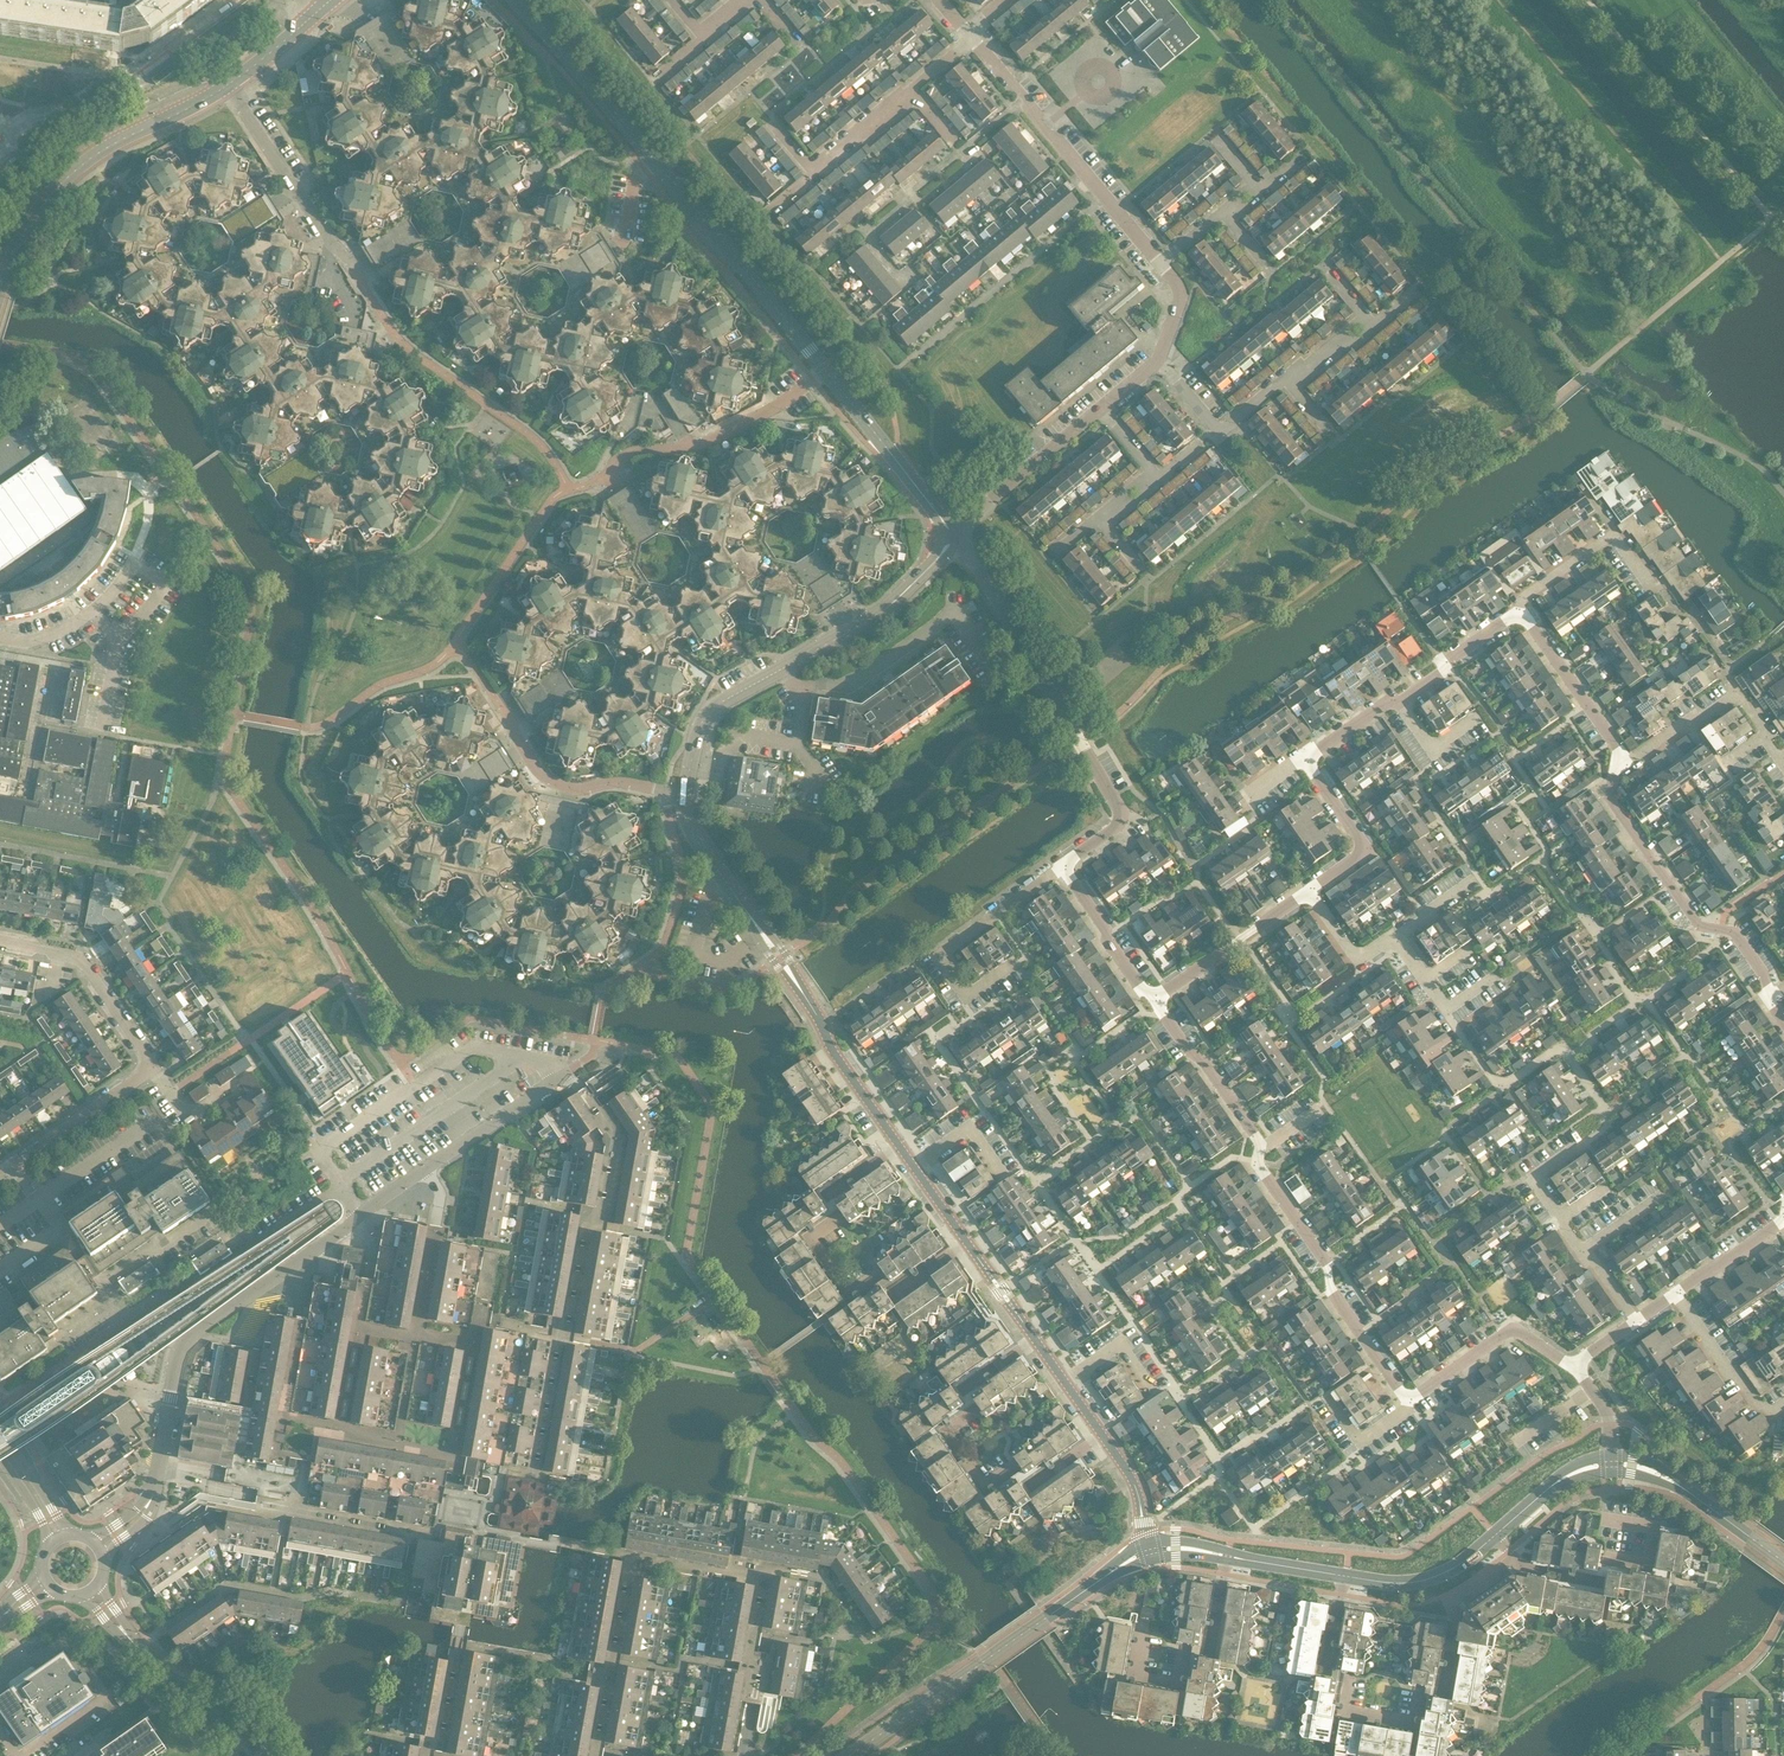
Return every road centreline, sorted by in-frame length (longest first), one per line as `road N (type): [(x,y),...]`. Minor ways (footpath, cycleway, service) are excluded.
road 1 (residential): [(152,1498),(177,1364),(191,1335),(559,1078)]
road 2 (tertiary): [(1544,1491),(1457,1565),(1414,1583),(1345,1579),(1199,1550),(1151,1551)]
road 3 (residential): [(1062,866),(1119,824),(1120,810),(969,555),(948,535)]
road 4 (residential): [(0,1173),(155,1067),(86,963),(0,941)]
road 5 (residential): [(0,293),(17,247),(59,187),(112,144),(230,87)]
road 6 (residential): [(1769,999),(1764,974),(1735,933),(1699,927),(1613,803),(1622,764)]
road 7 (residential): [(1161,265),(968,34)]
road 8 (residential): [(1412,1397),(1334,1291),(1327,1265),(1258,1155)]
road 9 (unclassified): [(823,369),(652,157)]
road 10 (residential): [(1015,965),(967,997),(939,956),(1062,866)]
road 11 (residential): [(1066,1380),(916,1168)]
road 12 (residential): [(685,793),(696,737),(716,705),(850,632)]
road 13 (residential): [(916,1168),(833,1051),(789,972)]
road 14 (residential): [(685,793),(688,826),(789,972)]
road 15 (unclassified): [(948,535),(823,369)]
road 16 (unclassified): [(652,157),(519,0)]
road 17 (residential): [(948,535),(1102,408)]
road 18 (residential): [(1575,1364),(1511,1332),(1412,1397)]
road 19 (residential): [(1155,1001),(1309,892)]
road 20 (residential): [(1258,1155),(1251,1126),(1155,1001)]
road 21 (residential): [(1521,611),(1525,597),(1614,535),(1650,586)]
road 22 (residential): [(1622,764),(1521,611)]
road 23 (residential): [(1622,764),(1738,695),(1767,731)]
road 24 (residential): [(1309,892),(1367,850),(1306,759)]
road 25 (residential): [(1158,359),(1221,428),(1286,378)]
road 26 (residential): [(1146,1533),(1126,1467),(1066,1380)]
road 27 (residential): [(92,611),(132,564),(164,585),(118,638)]
road 28 (residential): [(1155,1001),(1062,866)]
road 29 (residential): [(1783,1405),(1762,1408),(1675,1295)]
road 30 (tertiary): [(850,1755),(983,1663)]
road 31 (residential): [(823,369),(782,403),(689,448)]
road 32 (unclassified): [(239,1755),(132,1641)]
road 33 (residential): [(1521,611),(1400,702)]
road 34 (residential): [(850,632),(921,576),(943,554),(948,535)]
road 35 (residential): [(1675,1295),(1783,1218)]
road 36 (residential): [(914,89),(815,174)]
road 37 (residential): [(1327,1394),(1361,1443),(1412,1397)]
road 38 (residential): [(1066,1380),(1122,1344),(1157,1393)]
road 39 (residential): [(1396,938),(1357,959),(1309,892)]
road 40 (unclassified): [(68,1534),(0,1432)]
road 41 (tertiary): [(1048,1616),(1151,1551)]
road 42 (residential): [(296,189),(230,87)]

